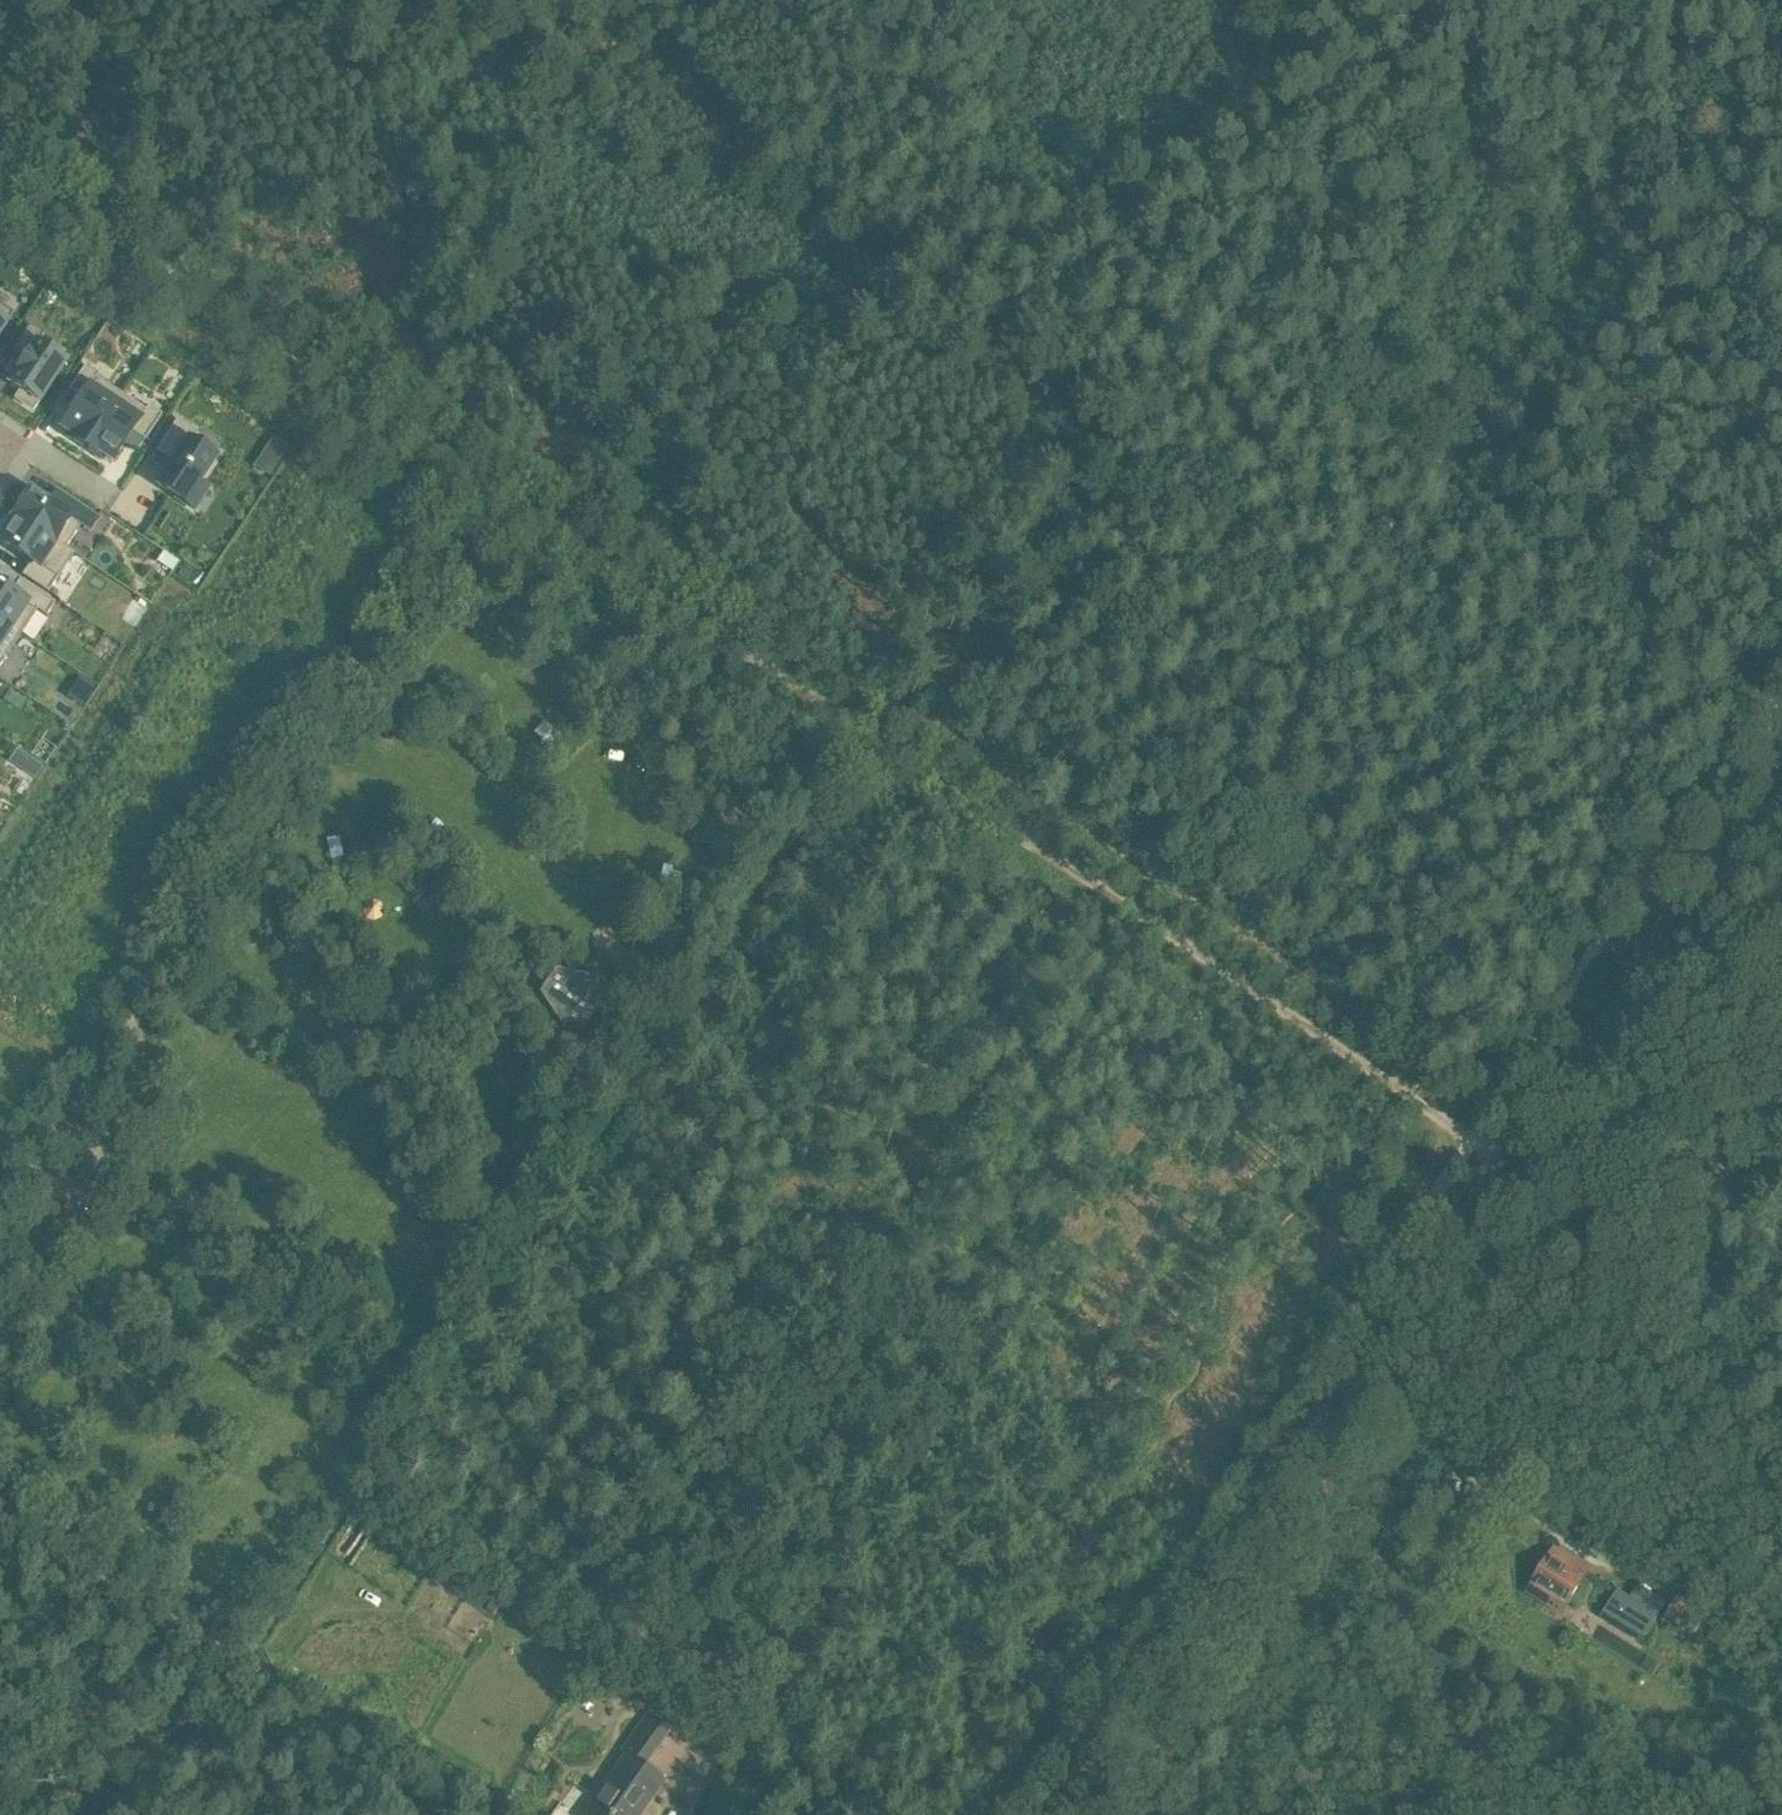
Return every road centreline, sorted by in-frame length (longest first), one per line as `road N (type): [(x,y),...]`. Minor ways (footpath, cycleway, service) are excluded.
road 1 (tertiary): [(1058,1814),(1293,1492),(1781,771)]
road 2 (track): [(1516,1157),(871,725),(493,454)]
road 3 (track): [(493,454),(0,128)]
road 4 (track): [(497,1814),(0,1520)]
road 5 (track): [(1781,963),(1516,1157)]
road 6 (track): [(1516,1157),(1568,1150),(1643,1164),(1781,1246)]

